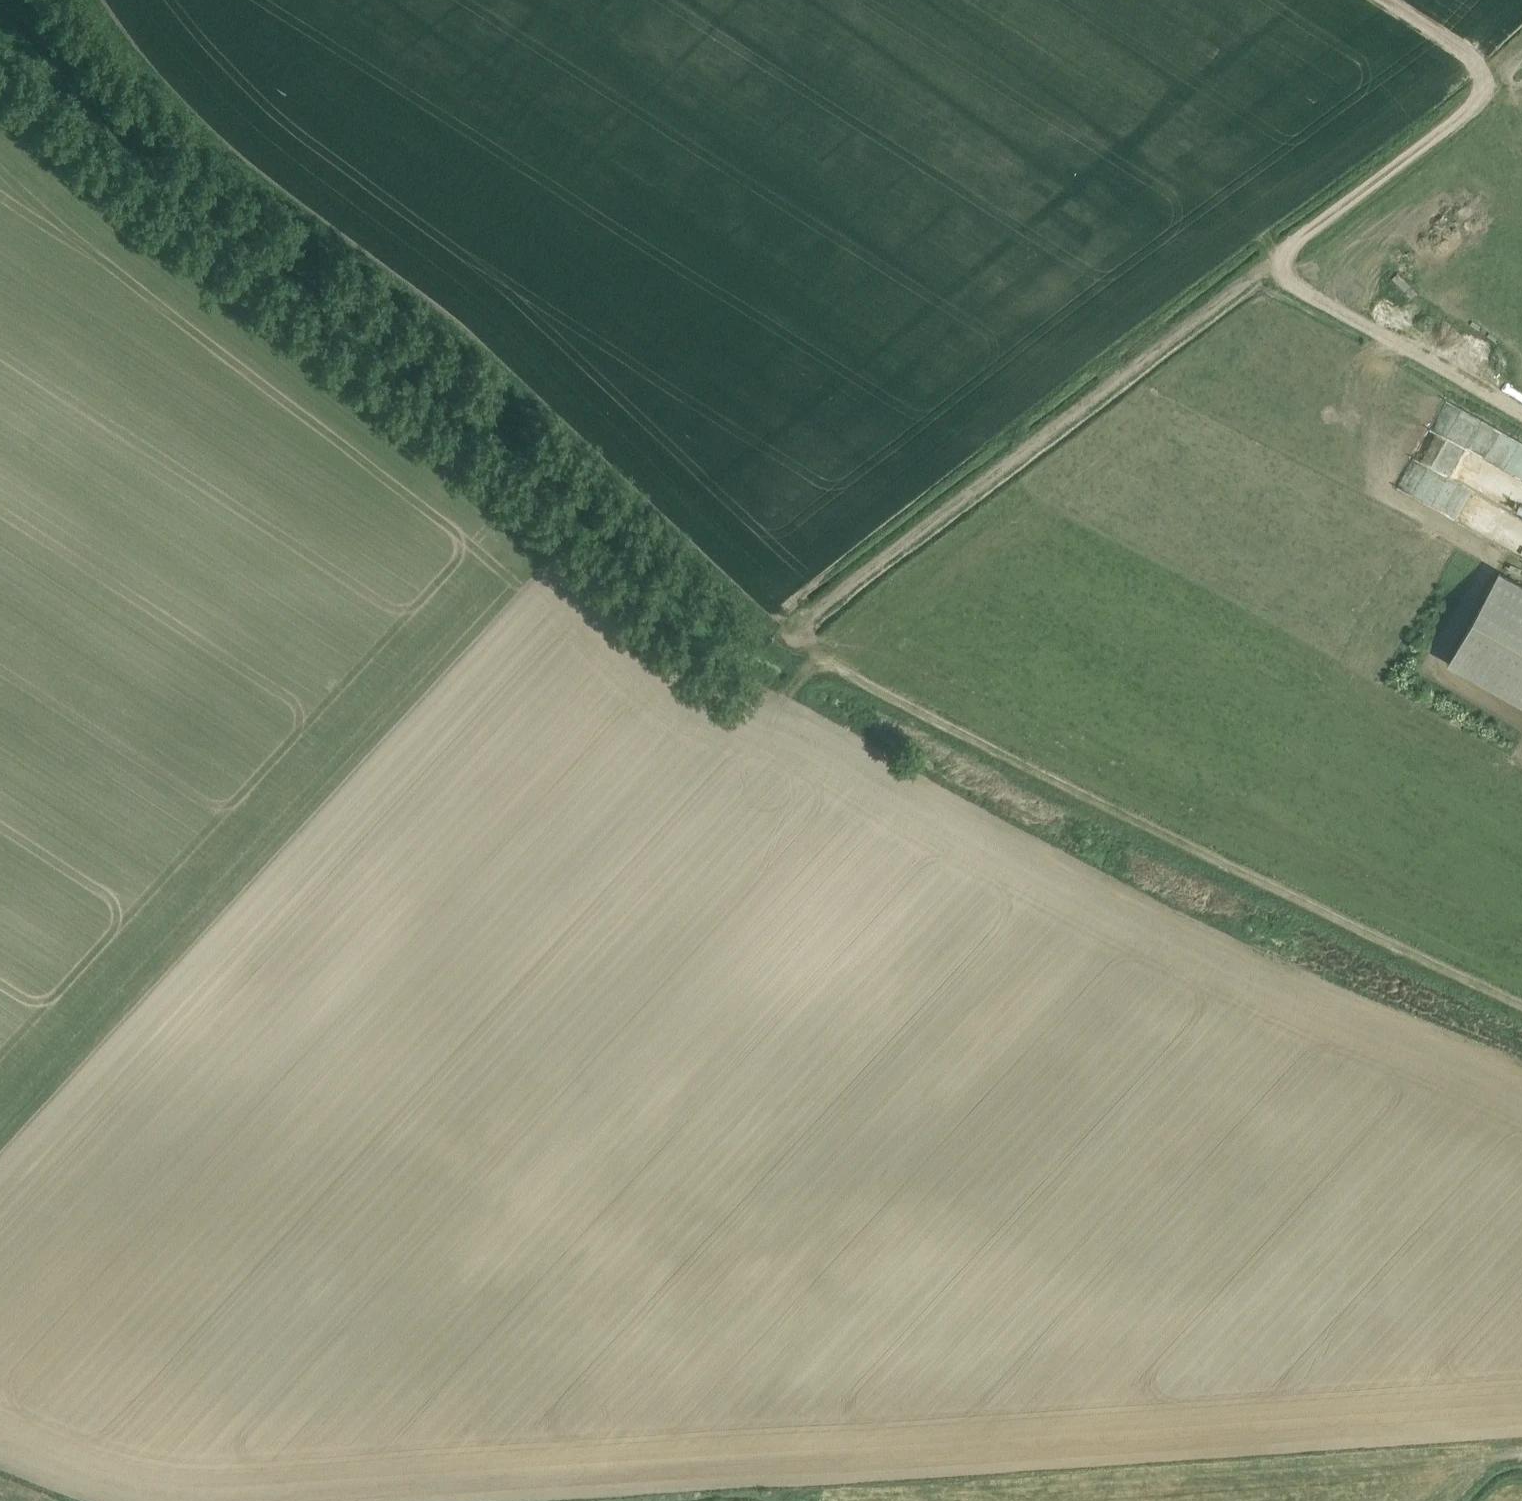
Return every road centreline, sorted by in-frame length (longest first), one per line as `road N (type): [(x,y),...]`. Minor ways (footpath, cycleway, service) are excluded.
road 1 (track): [(832,661),(1031,768),(1521,1006)]
road 2 (track): [(1384,0),(1471,57),(1479,90),(1281,255),(1284,273),(1521,414)]

